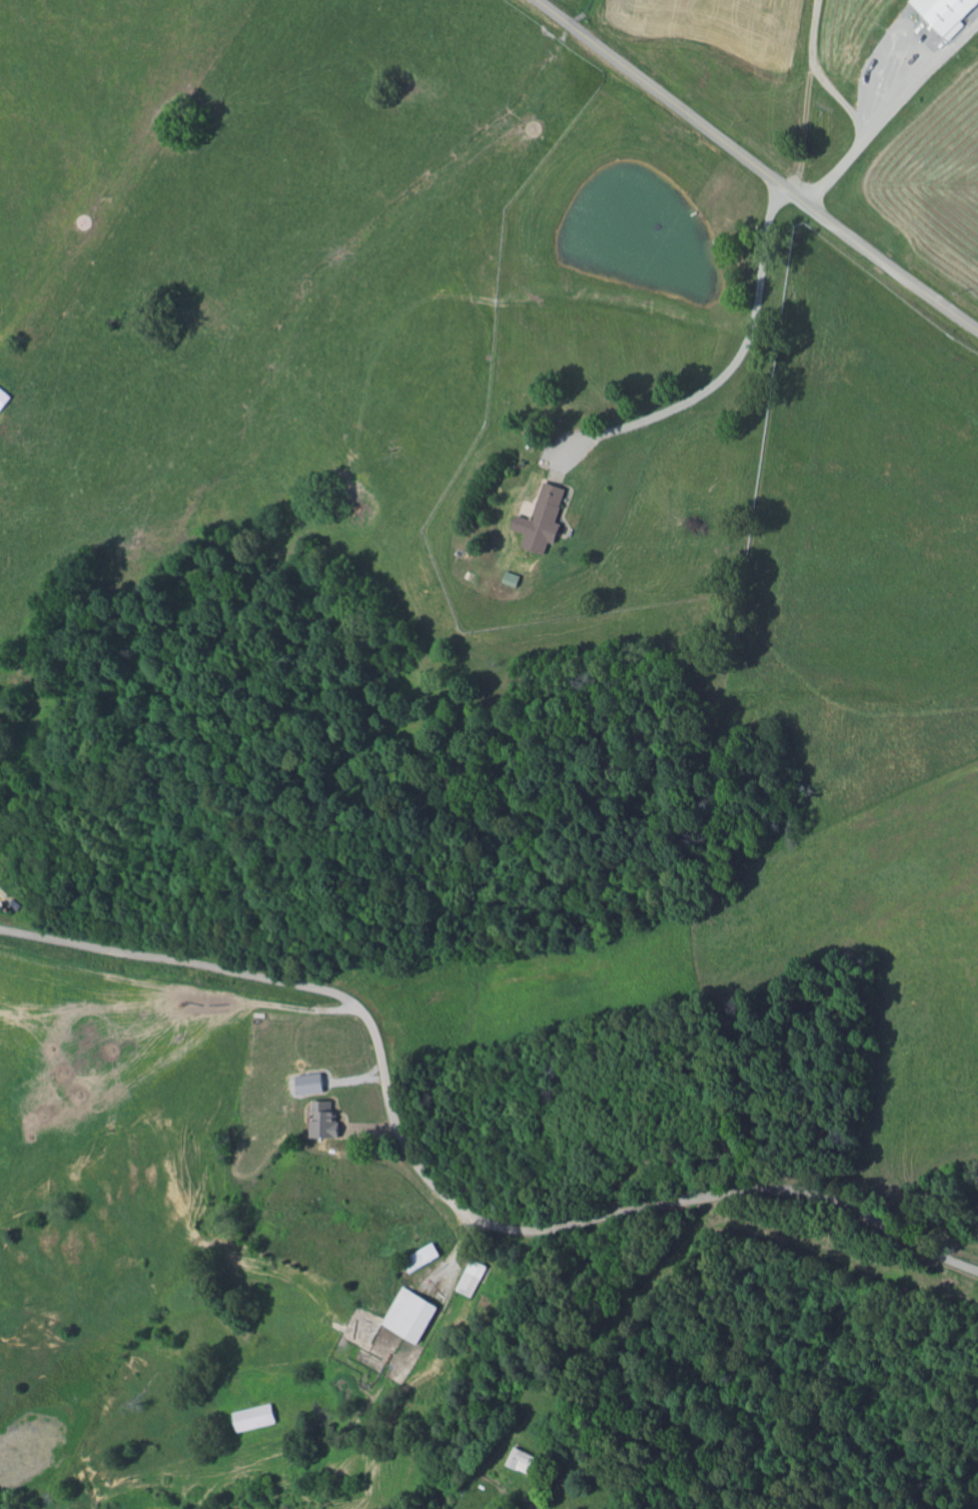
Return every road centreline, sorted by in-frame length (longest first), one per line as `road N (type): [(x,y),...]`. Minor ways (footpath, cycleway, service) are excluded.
road 1 (residential): [(0,929),(348,1001),(381,1039),(396,1106),(427,1174),(459,1210),(497,1231),(558,1233),(672,1207),(791,1193),(840,1200),(977,1272)]
road 2 (residential): [(820,214),(780,538),(750,643),(597,703),(523,677)]
road 3 (secondary): [(977,323),(538,0)]
road 4 (residential): [(0,366),(33,317),(96,142),(93,92),(38,0)]
road 5 (residential): [(843,231),(977,24)]
road 6 (residential): [(773,178),(796,139),(812,0)]

